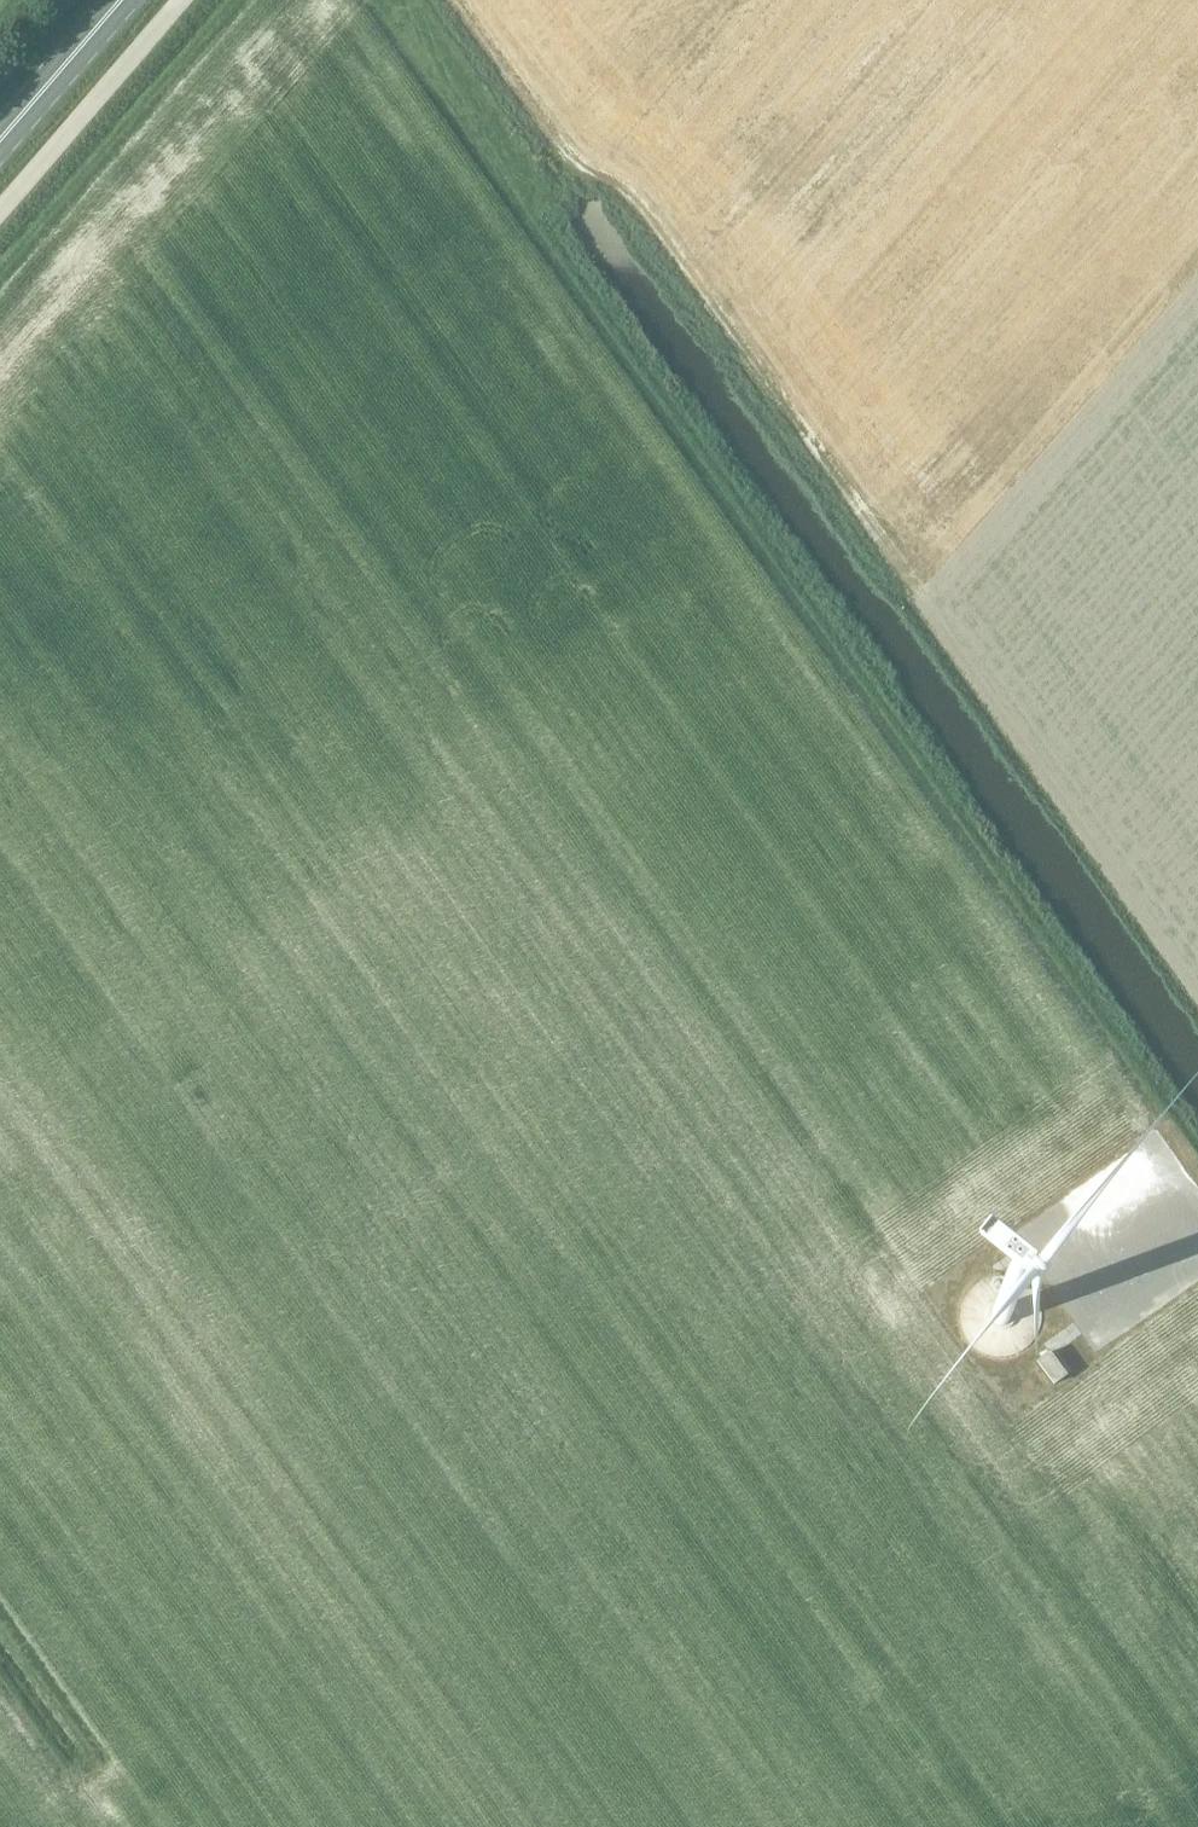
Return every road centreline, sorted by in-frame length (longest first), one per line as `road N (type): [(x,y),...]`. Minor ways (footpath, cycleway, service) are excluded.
road 1 (unclassified): [(0,211),(183,0)]
road 2 (primary): [(0,144),(124,0)]

